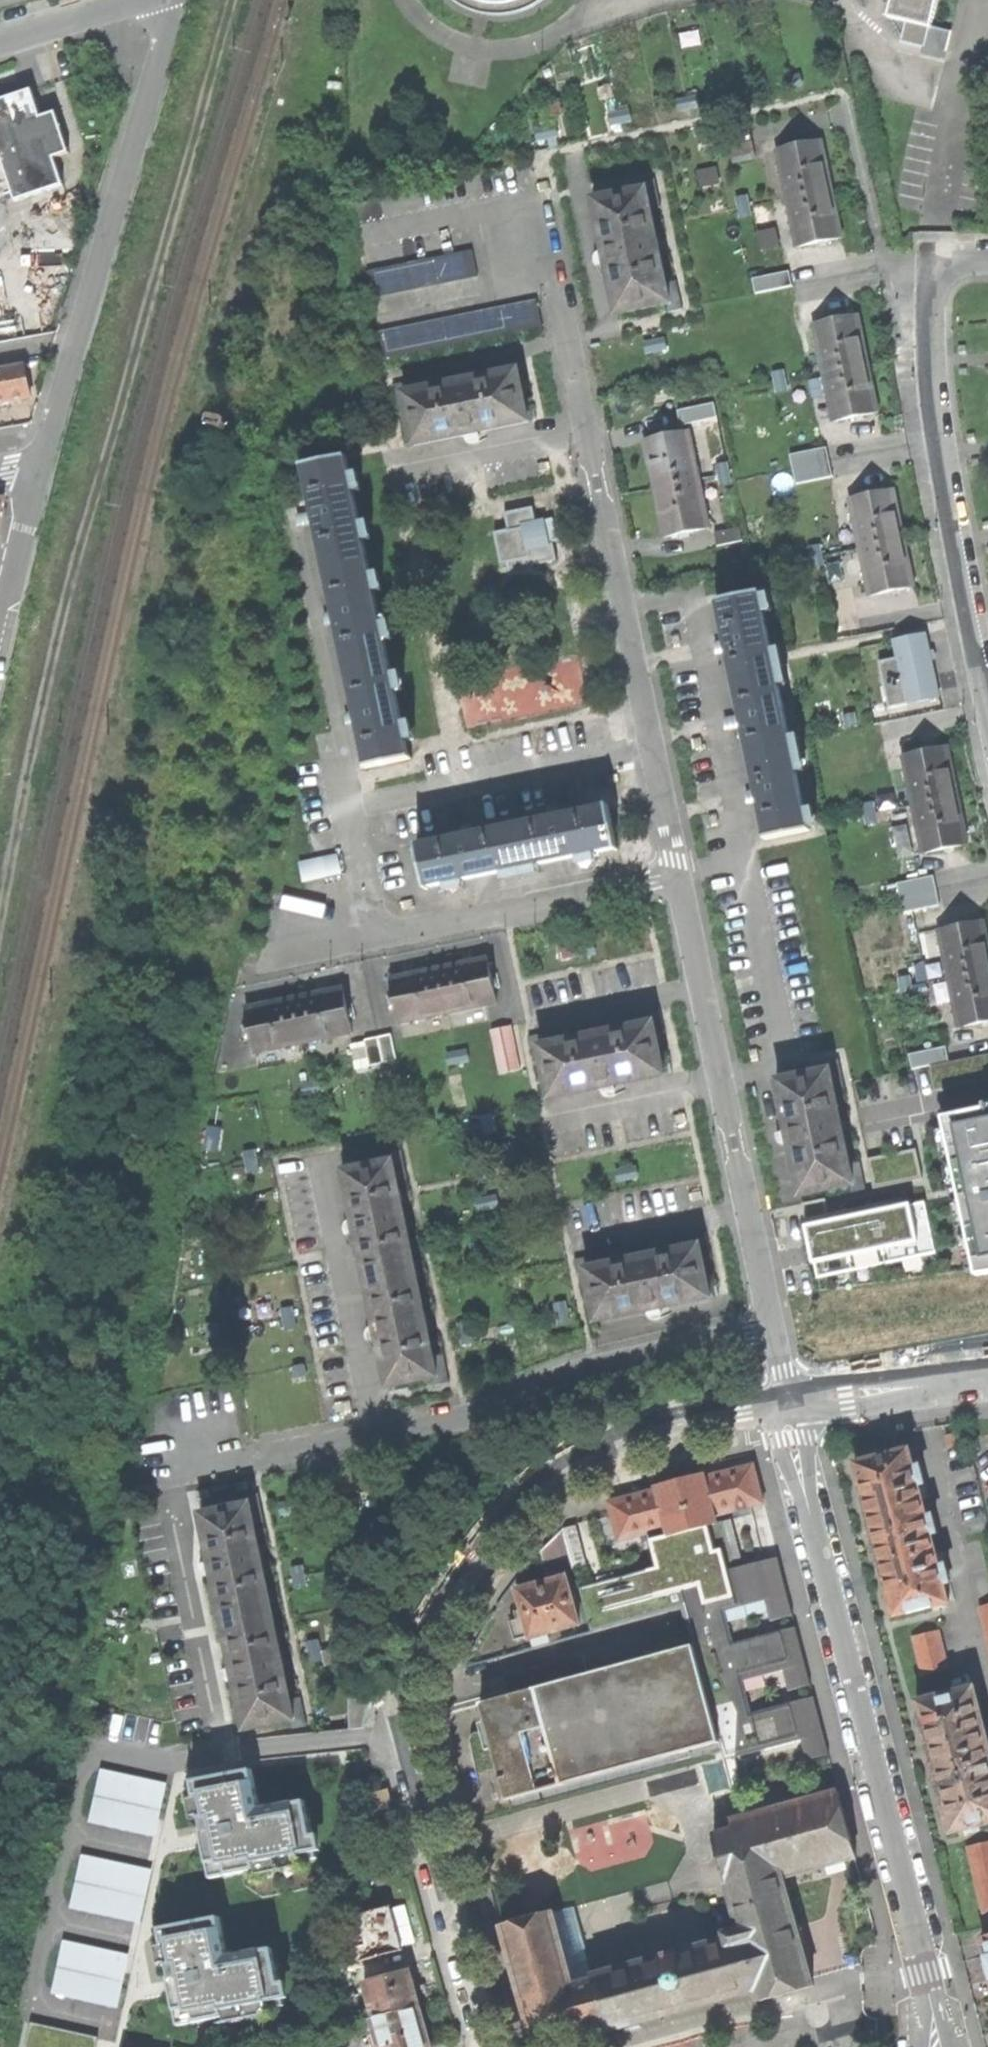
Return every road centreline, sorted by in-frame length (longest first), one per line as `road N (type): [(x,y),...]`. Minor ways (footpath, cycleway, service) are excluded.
road 1 (residential): [(492,2046),(401,1722),(419,1649),(470,1566),(548,1482),(617,1441),(687,1417),(787,1399)]
road 2 (unclassified): [(925,1969),(787,1399)]
road 3 (unclassified): [(43,462),(179,0)]
road 4 (residential): [(771,1327),(678,874)]
road 5 (residential): [(678,874),(585,427)]
road 6 (residential): [(678,874),(255,960)]
road 7 (residential): [(987,676),(936,414),(929,317),(941,270)]
road 8 (residential): [(771,1327),(571,1373),(474,1414),(378,1434)]
road 9 (residential): [(378,1434),(320,1151)]
road 10 (residential): [(941,270),(886,269),(845,94)]
road 11 (residential): [(585,427),(544,232),(512,239)]
road 12 (residential): [(378,1434),(192,1467),(185,1428)]
road 13 (residential): [(987,1376),(787,1399)]
road 14 (residential): [(389,466),(585,427)]
road 15 (unclassified): [(43,462),(0,623)]
road 16 (unclassified): [(0,42),(135,0)]

